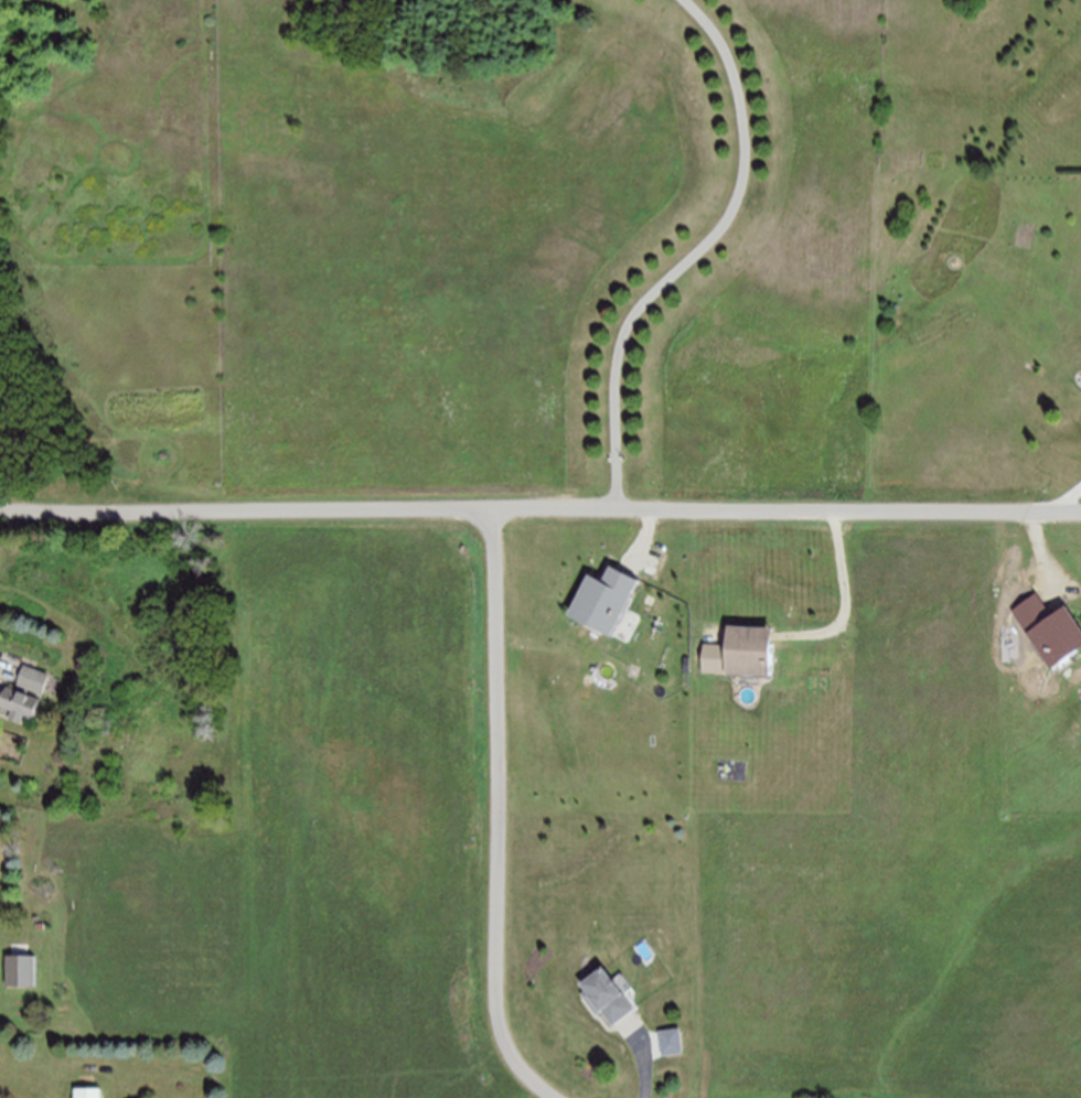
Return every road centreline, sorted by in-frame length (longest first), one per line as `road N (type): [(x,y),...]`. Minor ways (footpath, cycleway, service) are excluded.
road 1 (residential): [(0,506),(1080,512)]
road 2 (residential): [(560,1097),(514,1054),(497,1005),(493,509)]

